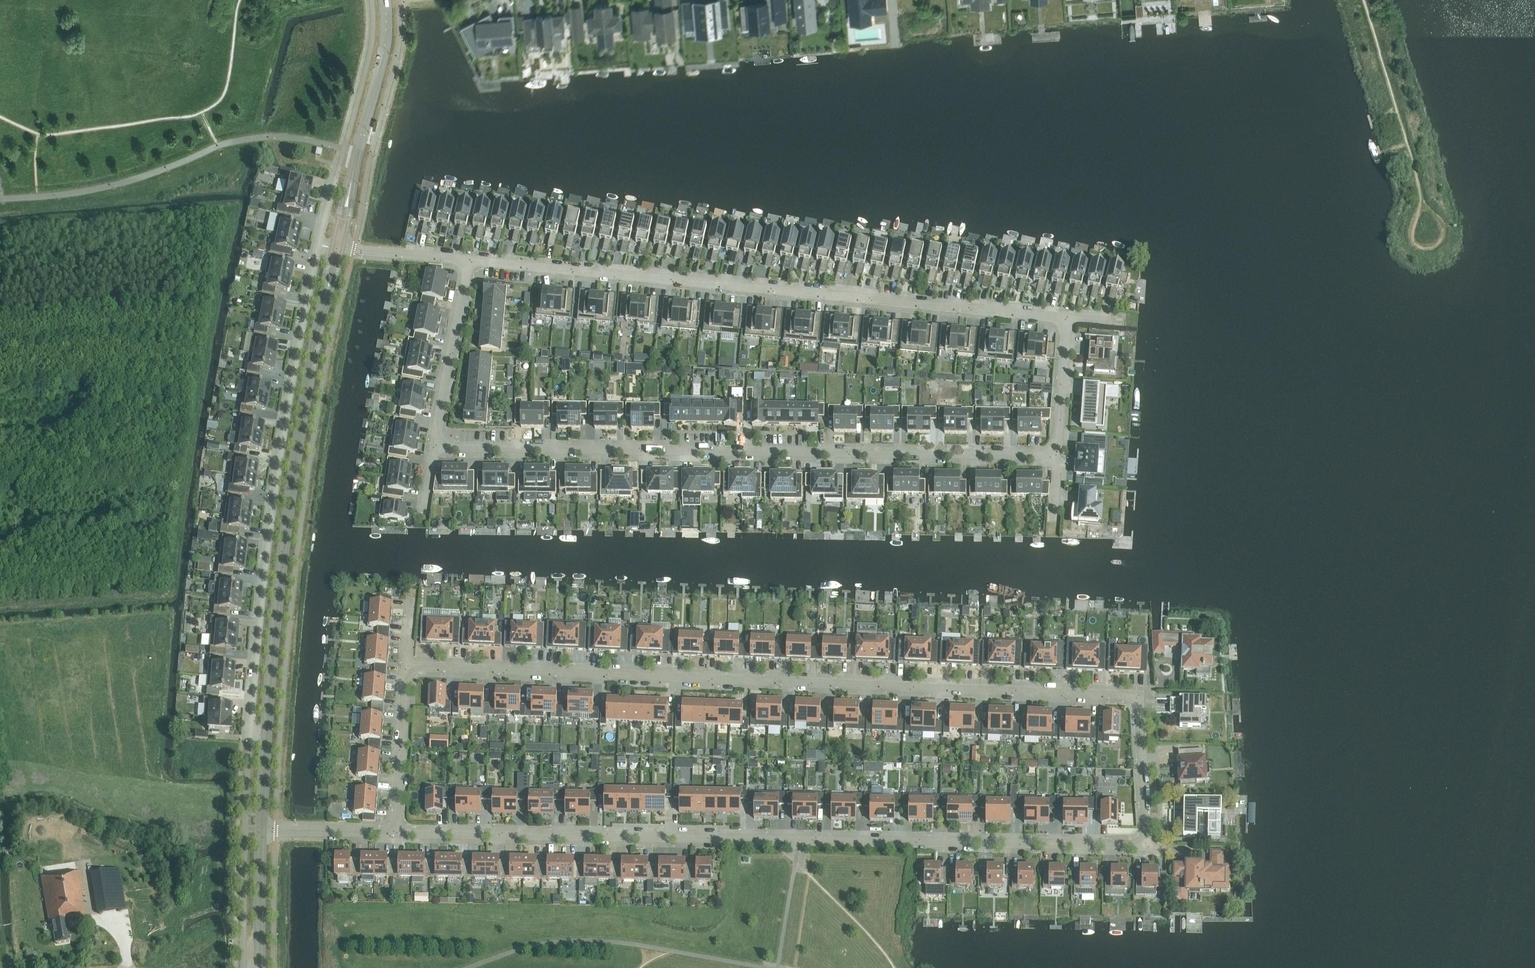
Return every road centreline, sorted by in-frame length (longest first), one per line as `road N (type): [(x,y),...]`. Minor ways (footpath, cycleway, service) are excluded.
road 1 (residential): [(397,832),(1147,845),(1138,696),(407,666)]
road 2 (residential): [(1057,455),(435,446)]
road 3 (residential): [(470,261),(1067,318)]
road 4 (residential): [(319,245),(262,586),(250,734),(266,735)]
road 5 (tertiary): [(321,314),(290,500),(266,735)]
road 6 (residential): [(435,446),(470,261)]
road 7 (residential): [(407,666),(397,832)]
road 8 (tertiary): [(385,0),(385,57),(360,143)]
road 9 (tertiary): [(262,829),(259,967)]
road 10 (residential): [(1067,318),(1057,455)]
road 11 (residential): [(262,829),(397,832)]
road 12 (residential): [(343,248),(470,261)]

